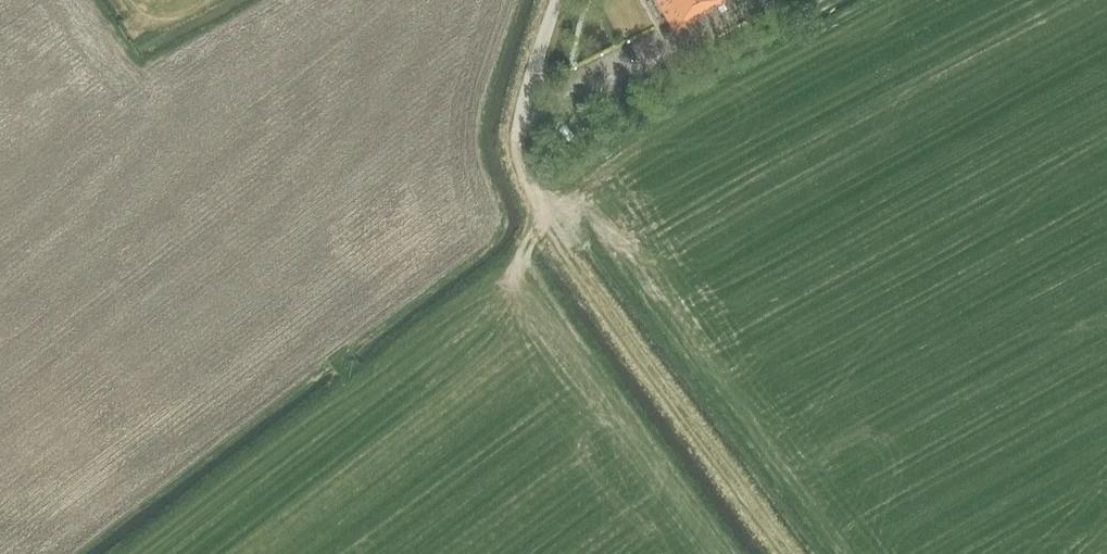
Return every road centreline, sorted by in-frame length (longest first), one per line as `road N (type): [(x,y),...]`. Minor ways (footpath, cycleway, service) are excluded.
road 1 (track): [(520,138),(546,224),(788,553)]

